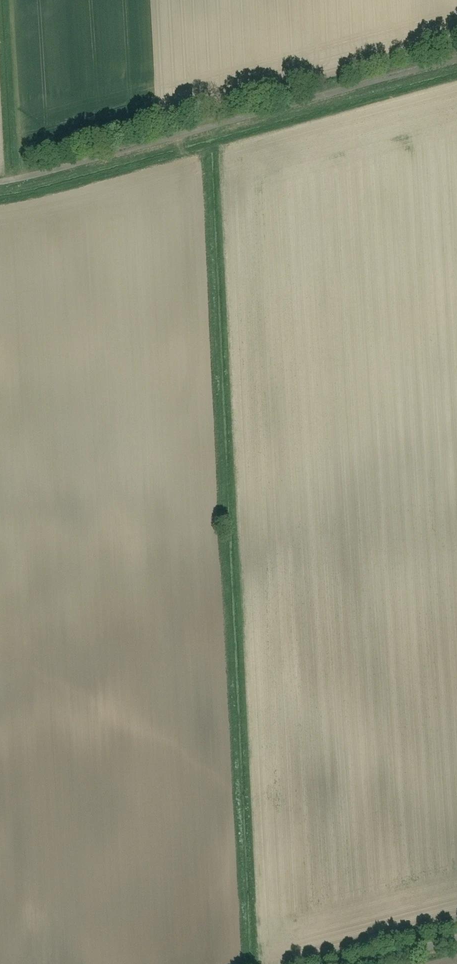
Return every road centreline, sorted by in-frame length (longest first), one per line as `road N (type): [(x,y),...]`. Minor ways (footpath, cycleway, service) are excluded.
road 1 (track): [(456,55),(0,181)]

